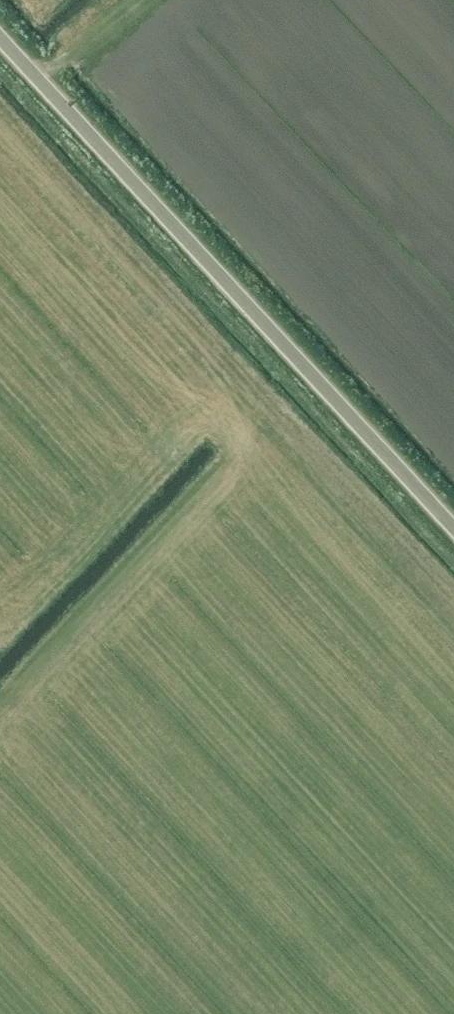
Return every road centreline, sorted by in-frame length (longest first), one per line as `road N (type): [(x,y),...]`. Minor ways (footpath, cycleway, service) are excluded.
road 1 (unclassified): [(453,529),(0,39)]

